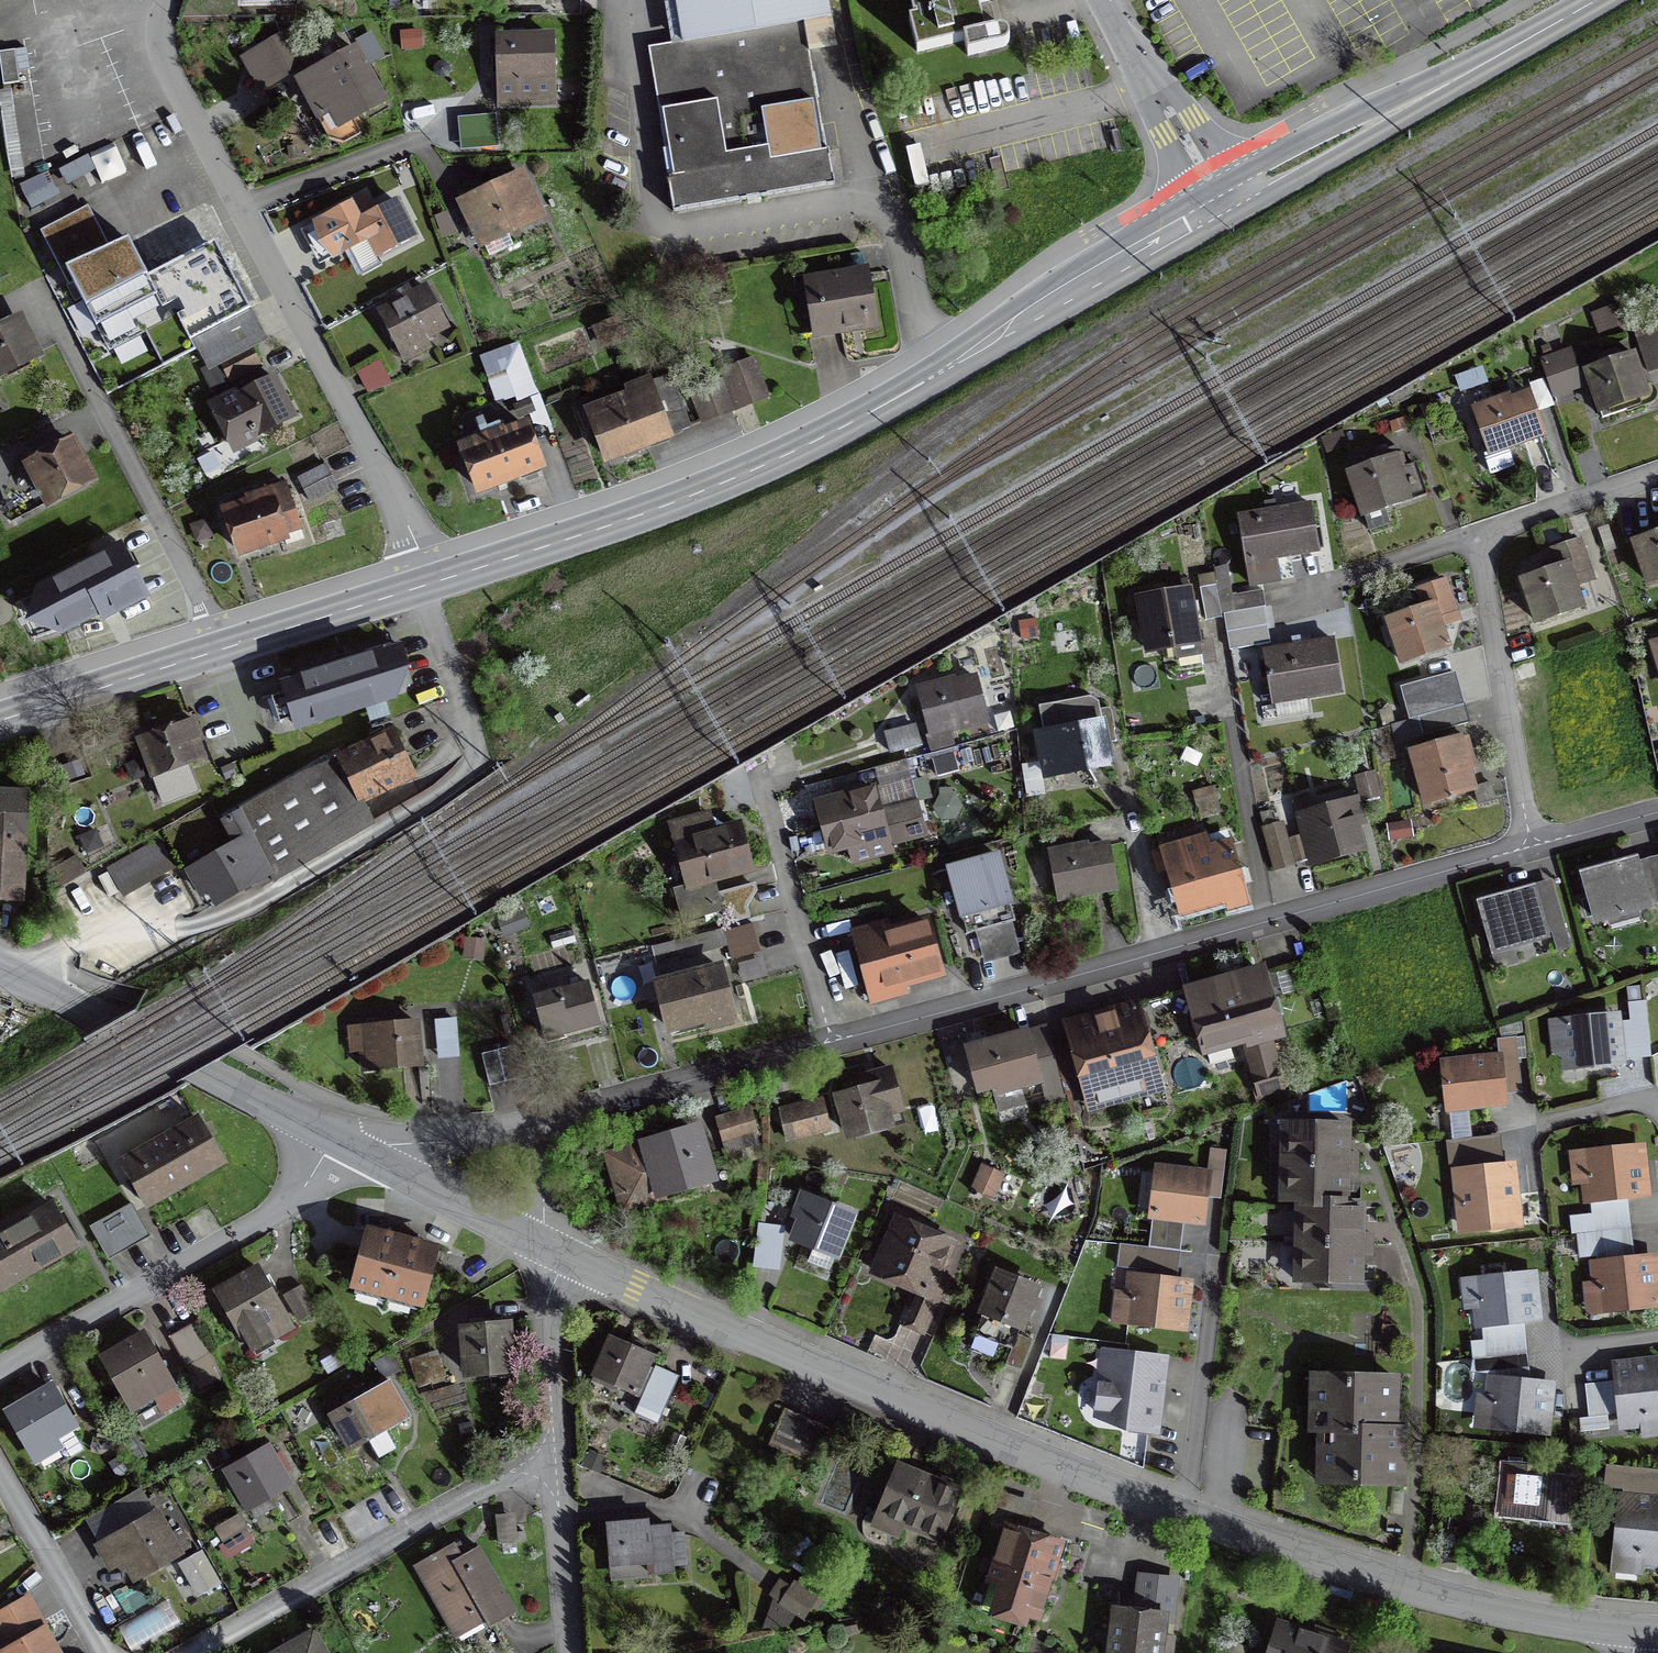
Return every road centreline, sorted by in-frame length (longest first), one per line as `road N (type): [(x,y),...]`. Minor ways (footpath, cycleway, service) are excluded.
road 1 (tertiary): [(1632,1632),(1408,1590),(1181,1513),(551,1248)]
road 2 (secondary): [(429,579),(814,445),(1217,216)]
road 3 (residential): [(837,1043),(1531,851)]
road 4 (residential): [(429,579),(167,69),(160,19),(167,0)]
road 5 (residential): [(1531,851),(1482,546),(1501,531),(1657,477)]
road 6 (secondary): [(1217,216),(1611,0)]
road 7 (residential): [(186,1652),(556,1460)]
road 8 (residential): [(336,1139),(303,1193),(0,1372)]
road 9 (residential): [(219,648),(40,289)]
road 10 (tertiary): [(336,1139),(0,970)]
road 11 (residential): [(545,1124),(837,1043)]
road 12 (residential): [(761,784),(837,1043)]
road 13 (unclassified): [(1101,0),(1217,216)]
road 14 (secondary): [(0,718),(219,648)]
road 15 (secondary): [(219,648),(429,579)]
road 16 (residential): [(551,1248),(556,1460)]
road 17 (residential): [(0,1476),(101,1652)]
road 18 (residential): [(556,1460),(577,1652)]
road 19 (tertiary): [(551,1248),(379,1161)]
road 20 (residential): [(379,1161),(545,1124)]
road 21 (residential): [(1531,851),(1657,817)]
road 22 (residential): [(545,1124),(551,1248)]

